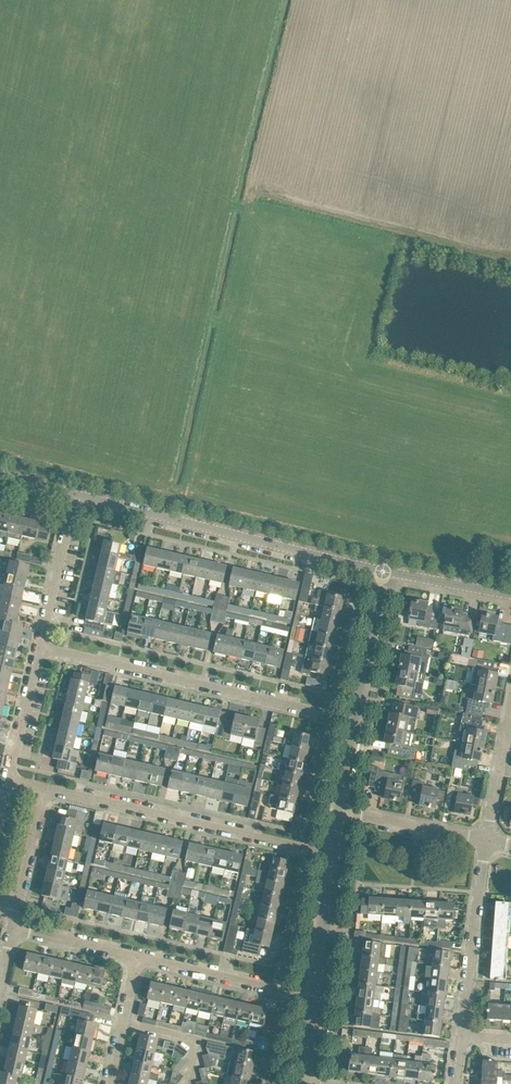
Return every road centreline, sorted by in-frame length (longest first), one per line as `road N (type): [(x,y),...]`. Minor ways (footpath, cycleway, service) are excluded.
road 1 (residential): [(358,722),(40,648)]
road 2 (residential): [(336,856),(44,789)]
road 3 (residential): [(133,493),(140,514),(153,517),(314,557),(335,543)]
road 4 (residential): [(244,20),(195,222)]
road 5 (residential): [(195,222),(0,175)]
road 6 (residential): [(460,1036),(485,841)]
road 7 (residential): [(317,999),(138,959)]
road 8 (residential): [(343,360),(510,400)]
road 9 (residential): [(40,648),(77,491)]
road 10 (residential): [(358,722),(384,566)]
road 11 (residential): [(226,332),(250,235),(195,222)]
road 12 (tertiary): [(335,543),(191,500)]
road 13 (residential): [(485,841),(343,812)]
road 14 (residential): [(317,999),(336,856)]
road 15 (residential): [(8,780),(40,648)]
road 16 (residential): [(485,841),(510,709)]
road 17 (residential): [(191,500),(217,370)]
road 18 (tertiary): [(510,594),(384,566)]
road 19 (residential): [(138,959),(13,930)]
road 20 (residential): [(109,1083),(138,959)]

